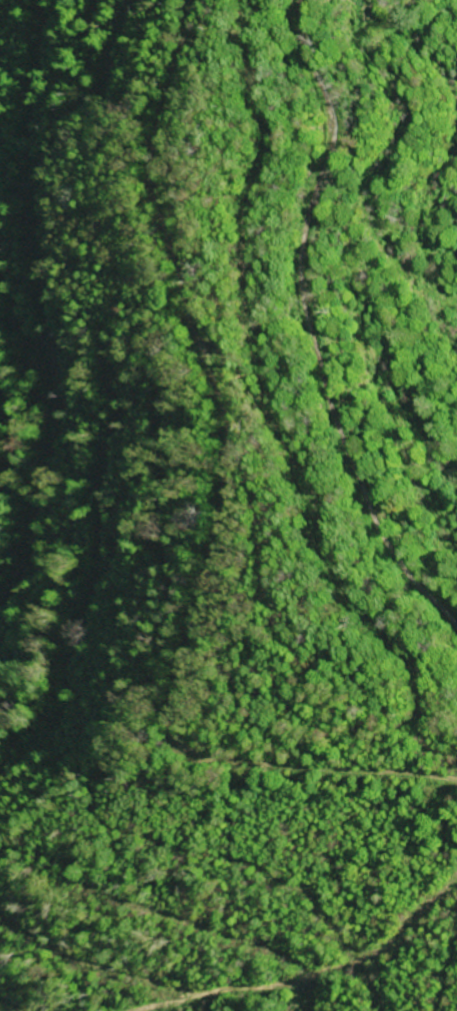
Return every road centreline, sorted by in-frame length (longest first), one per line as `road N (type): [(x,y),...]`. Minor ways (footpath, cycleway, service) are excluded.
road 1 (track): [(456,807),(203,776),(160,760),(224,509),(181,328),(170,114),(192,34),(190,0)]
road 2 (track): [(306,0),(313,57),(341,134),(310,248),(313,330),(391,551),(456,624)]

